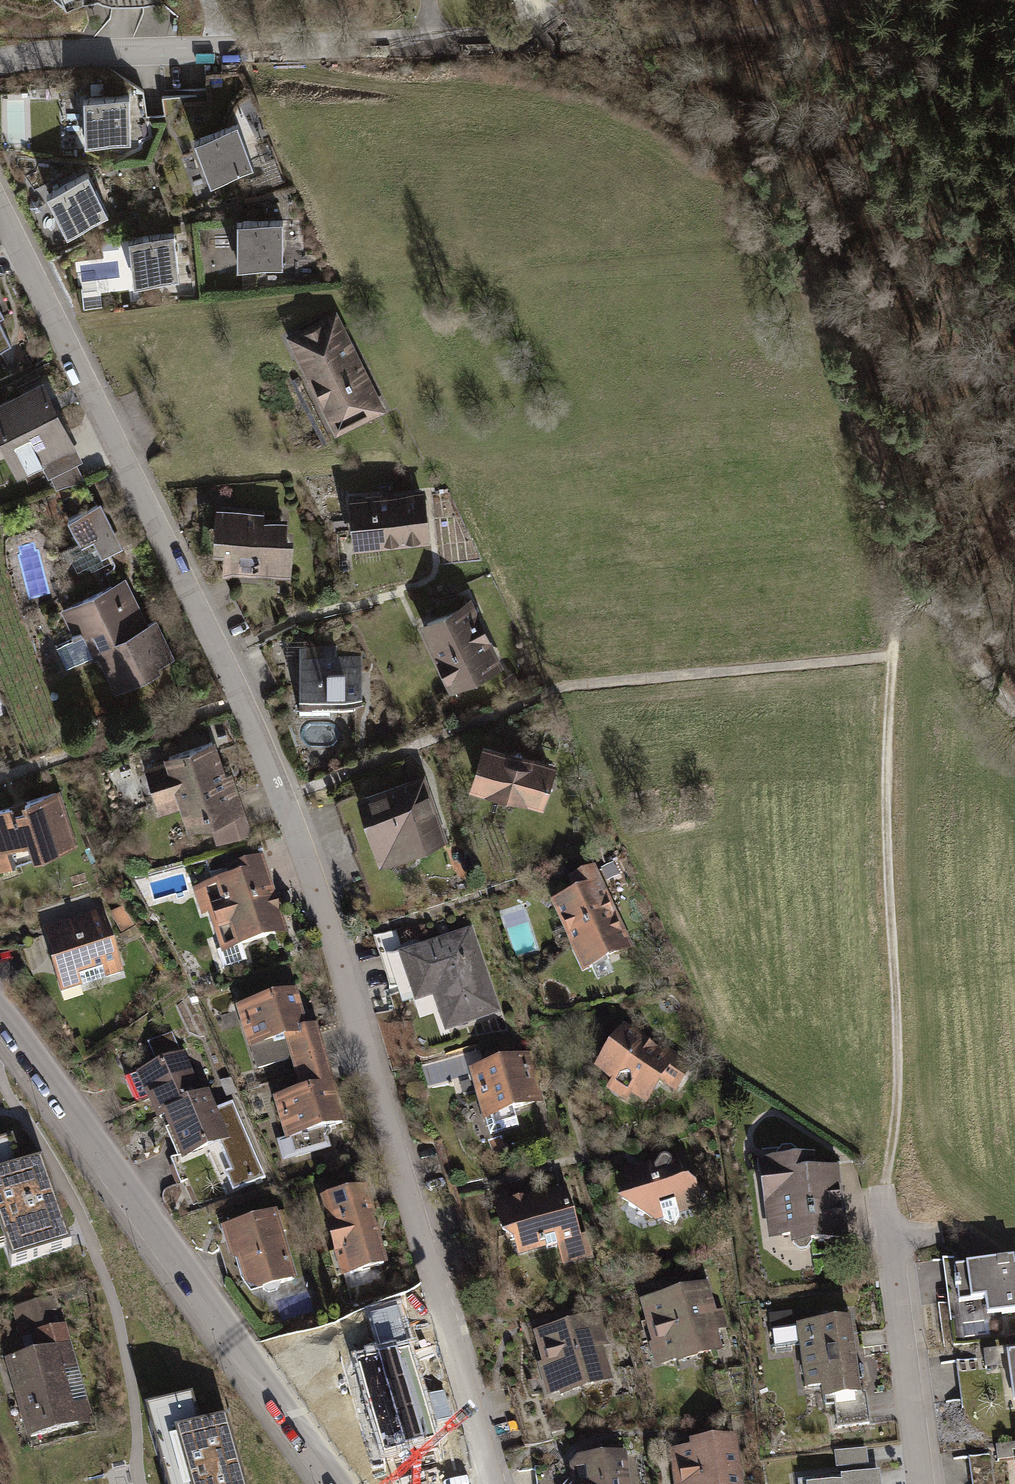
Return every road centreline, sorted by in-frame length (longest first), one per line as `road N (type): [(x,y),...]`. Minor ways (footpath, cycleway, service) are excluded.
road 1 (residential): [(0,202),(237,701),(331,932),(493,1483)]
road 2 (track): [(645,34),(648,54),(742,140),(776,209),(909,567),(909,596)]
road 3 (residential): [(0,64),(545,35),(529,0)]
road 4 (residential): [(0,1022),(337,1483)]
road 5 (track): [(888,1177),(897,1070),(885,845),(891,656)]
road 6 (residential): [(924,1483),(888,1177)]
road 7 (track): [(545,35),(710,32),(814,7)]
road 8 (track): [(909,596),(929,602),(1014,715)]

